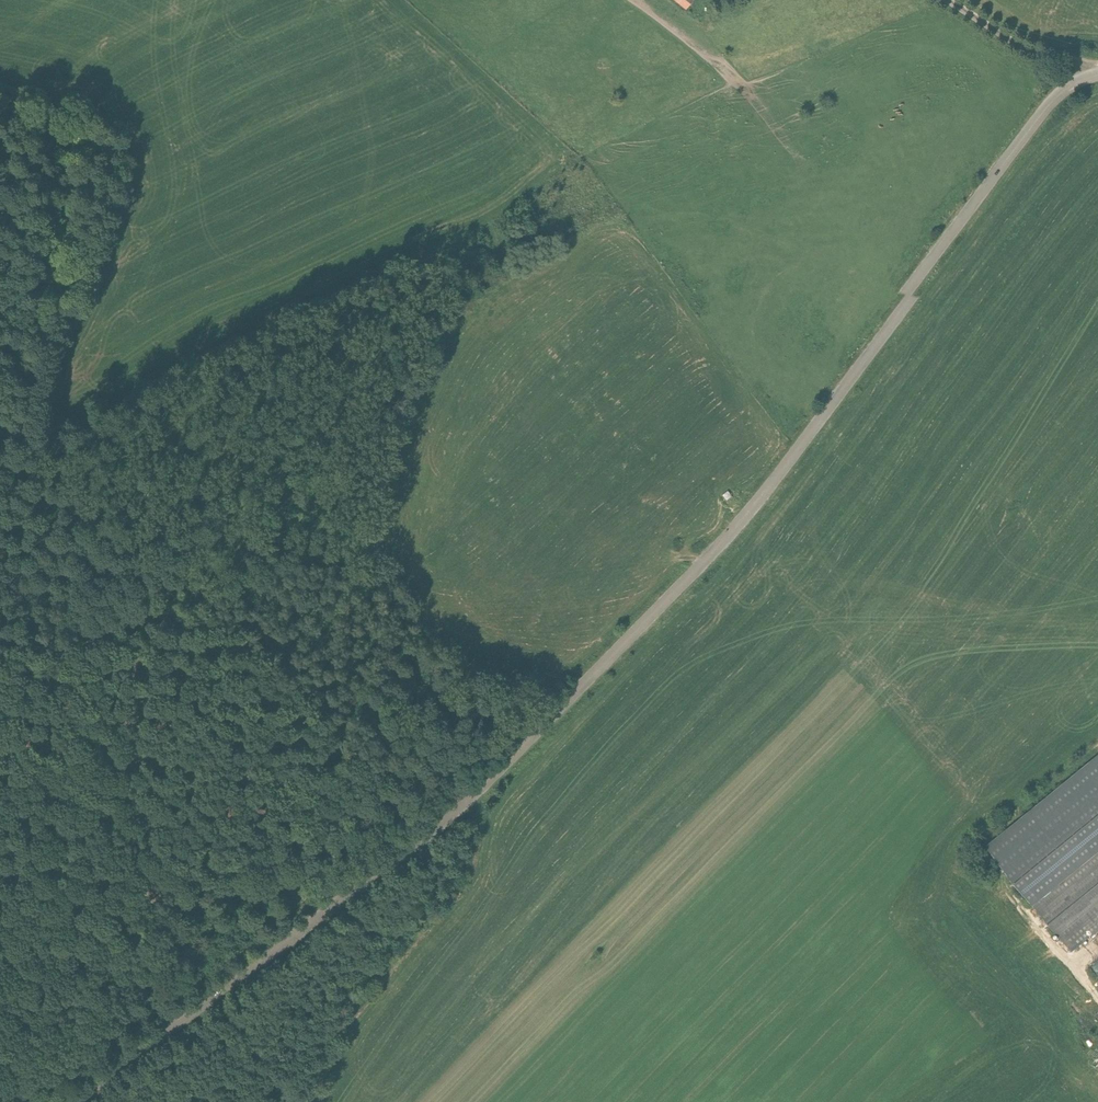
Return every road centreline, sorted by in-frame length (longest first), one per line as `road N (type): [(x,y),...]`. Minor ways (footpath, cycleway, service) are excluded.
road 1 (tertiary): [(1097,72),(1042,113),(744,505),(452,804),(47,1101)]
road 2 (track): [(1094,72),(1078,59),(1021,43),(951,0)]

